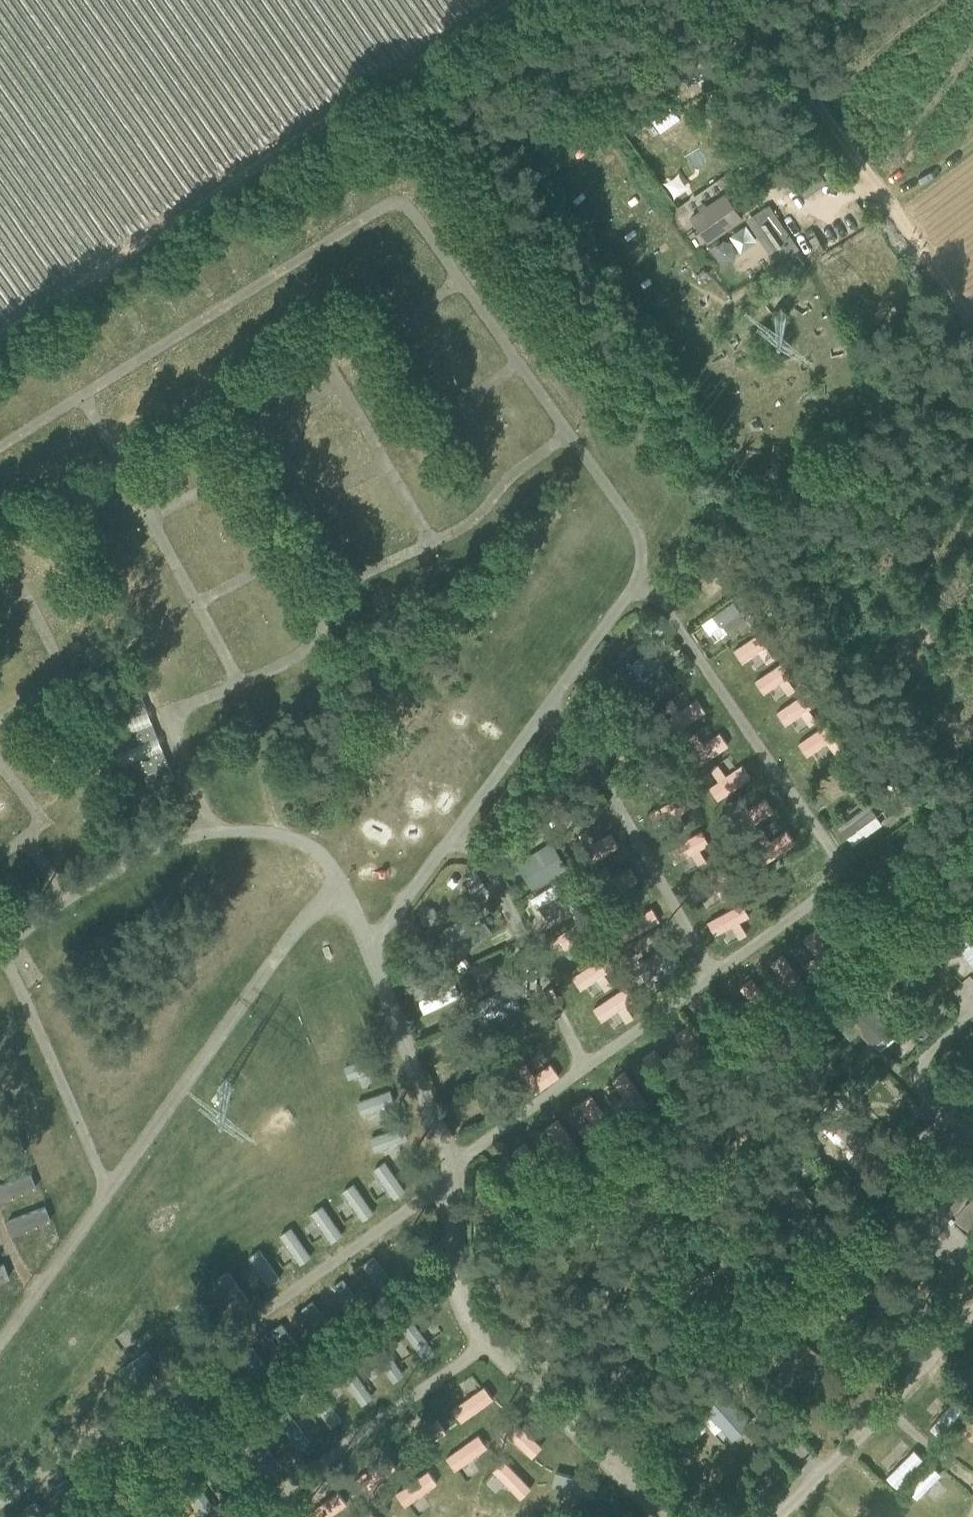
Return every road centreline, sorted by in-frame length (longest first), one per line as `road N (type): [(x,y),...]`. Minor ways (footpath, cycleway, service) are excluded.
road 1 (track): [(528,0),(0,339)]
road 2 (track): [(972,328),(817,99),(739,0)]
road 3 (track): [(972,390),(953,393),(873,361),(762,181)]

